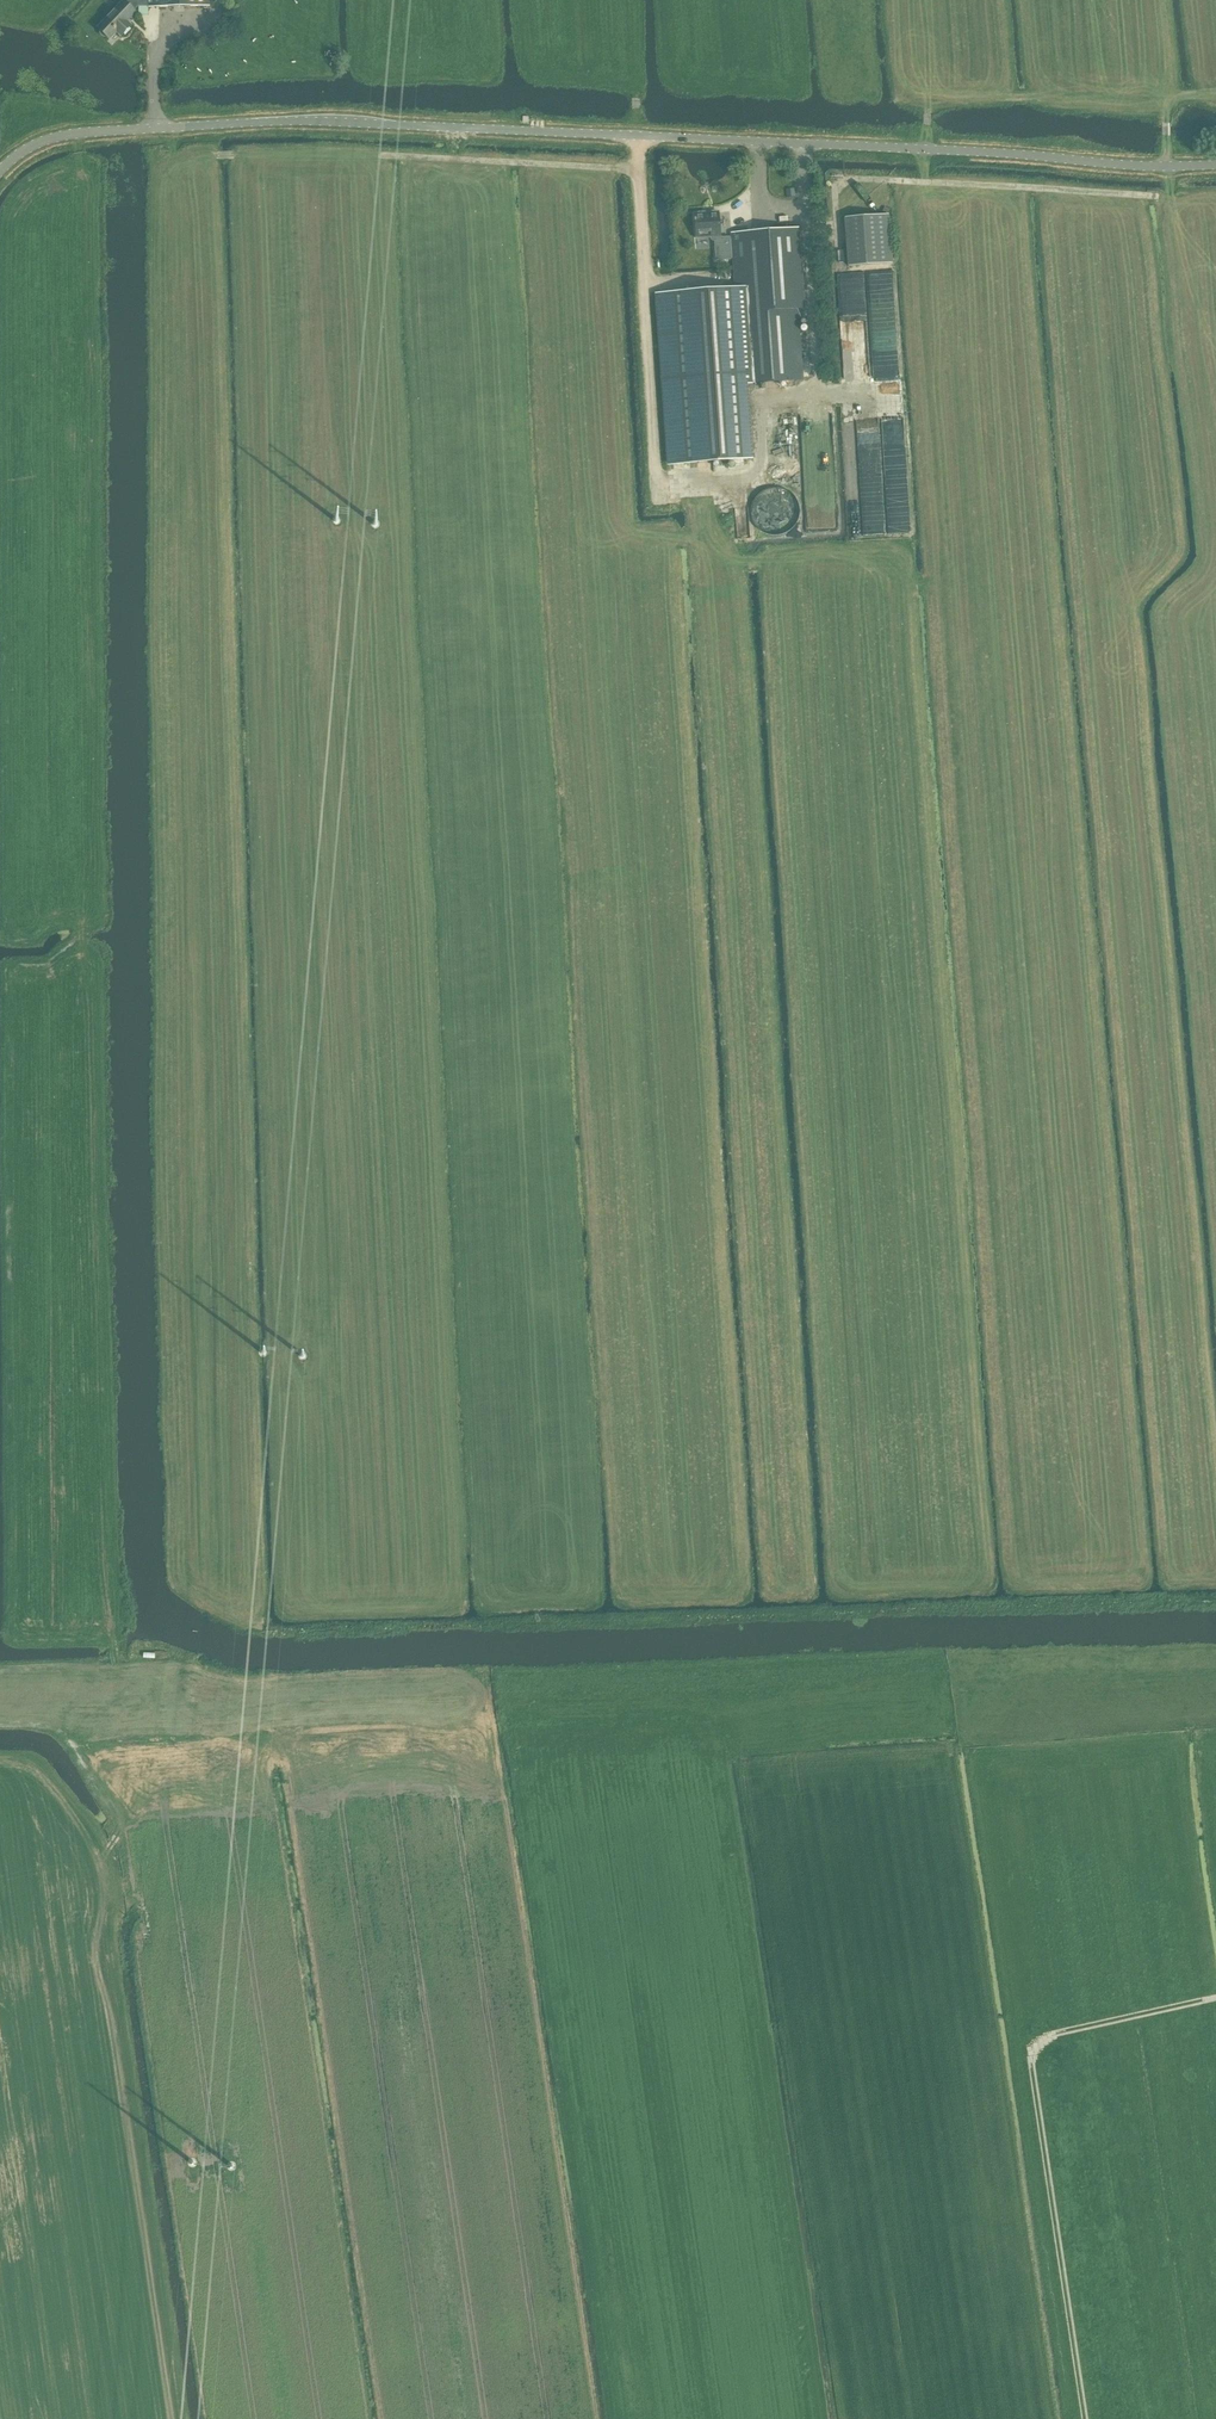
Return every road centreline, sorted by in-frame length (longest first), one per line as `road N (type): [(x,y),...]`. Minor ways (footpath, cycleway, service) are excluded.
road 1 (unclassified): [(1215,165),(308,121),(56,137),(0,171)]

